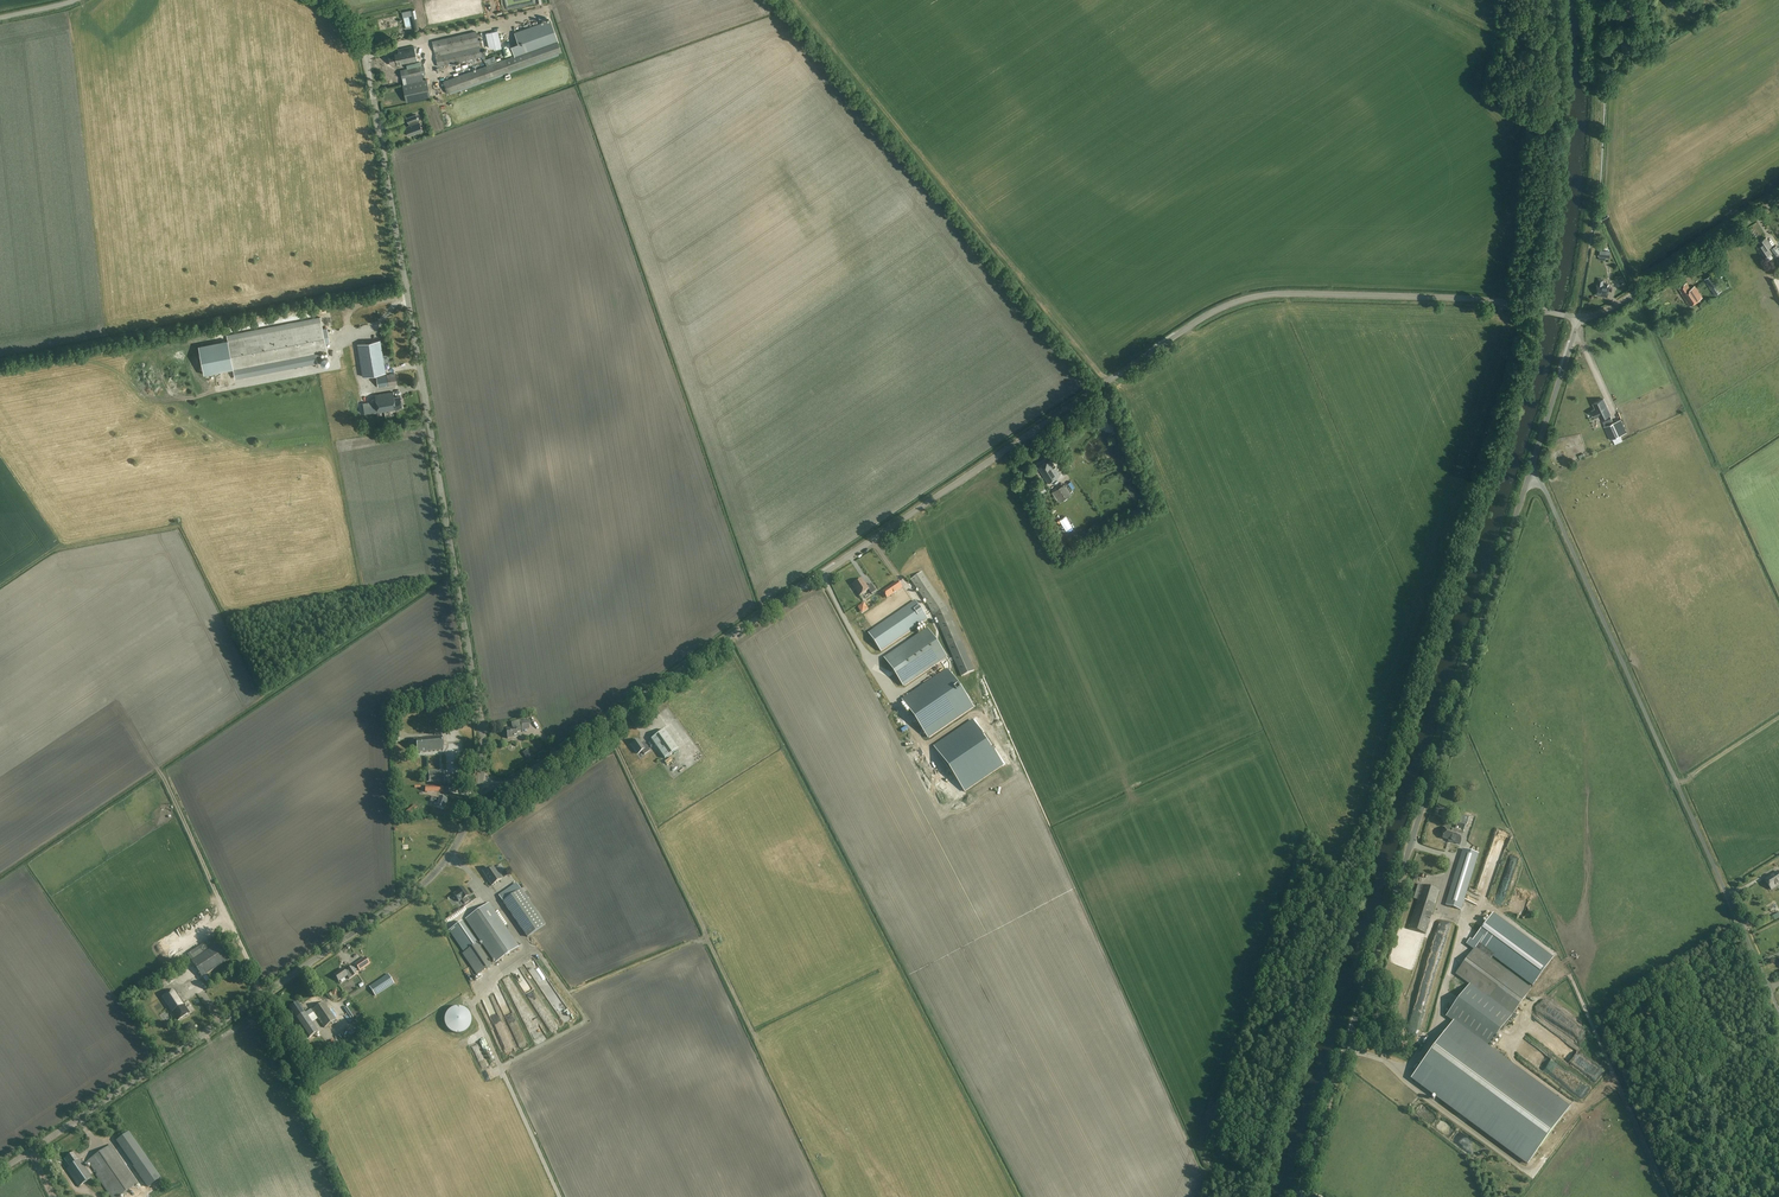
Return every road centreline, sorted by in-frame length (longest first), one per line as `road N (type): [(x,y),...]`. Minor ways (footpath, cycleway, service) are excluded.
road 1 (unclassified): [(481,784),(520,779),(1233,303),(1290,293),(1482,299),(1546,311)]
road 2 (tertiary): [(481,784),(479,705),(368,69),(352,24),(330,0)]
road 3 (unclassified): [(1299,1196),(1528,479)]
road 4 (tertiary): [(0,1173),(422,886),(464,835),(481,784)]
road 5 (unclassified): [(1778,1010),(1544,487),(1528,479)]
road 6 (track): [(569,993),(706,936),(605,721)]
road 7 (track): [(1467,919),(1496,909),(1561,959),(1669,1196)]
road 8 (track): [(0,376),(324,311)]
road 9 (unclassified): [(1579,318),(1630,300),(1778,200)]
road 10 (unclassified): [(1528,479),(1579,318)]
road 11 (track): [(504,1075),(560,1196)]
road 12 (track): [(1678,784),(1778,718)]

